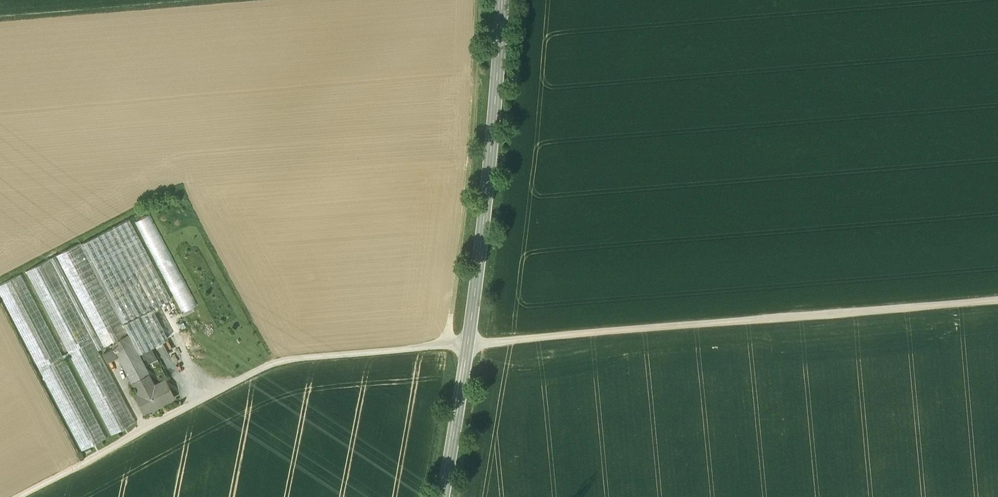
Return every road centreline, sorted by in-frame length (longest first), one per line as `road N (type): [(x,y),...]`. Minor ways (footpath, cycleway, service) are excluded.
road 1 (track): [(997,301),(467,346)]
road 2 (secondary): [(443,496),(480,250),(501,0)]
road 3 (track): [(480,0),(446,345)]

